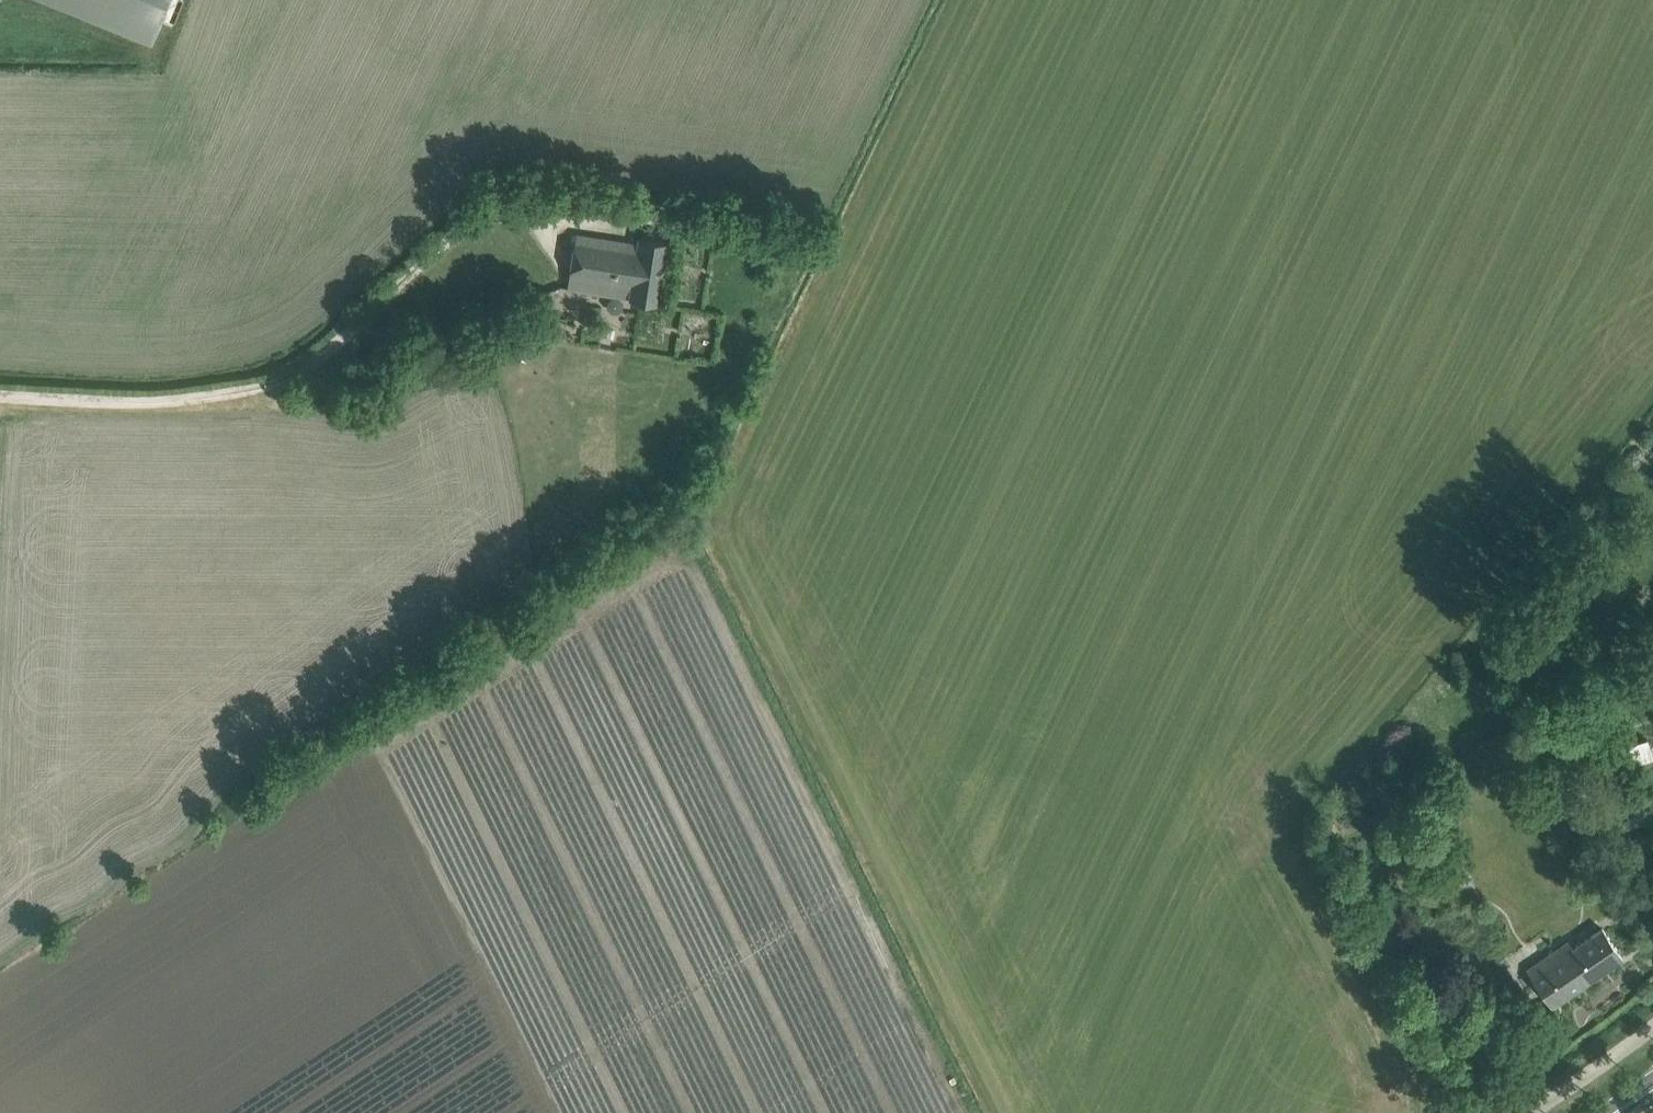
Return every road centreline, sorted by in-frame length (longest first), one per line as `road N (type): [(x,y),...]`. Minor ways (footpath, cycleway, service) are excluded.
road 1 (unclassified): [(255,379),(0,390)]
road 2 (unclassified): [(1530,1112),(1652,1029)]

